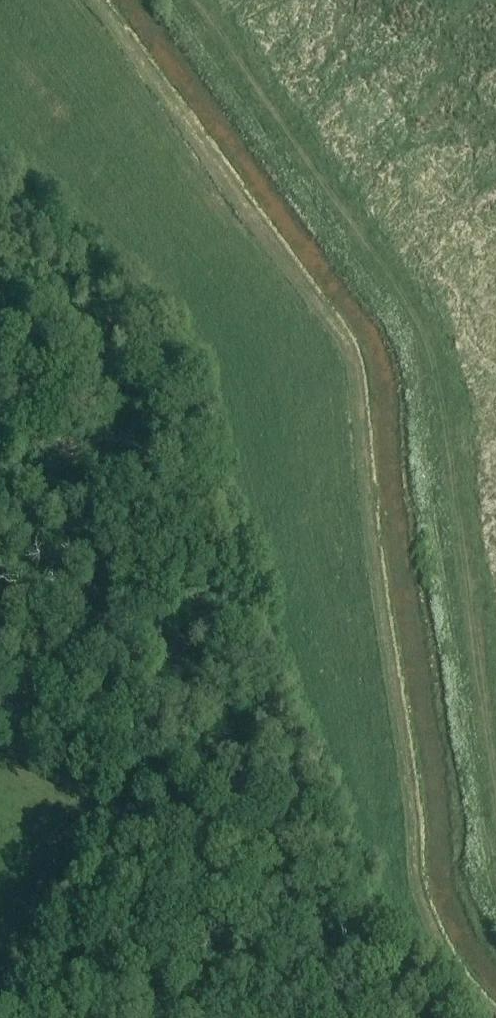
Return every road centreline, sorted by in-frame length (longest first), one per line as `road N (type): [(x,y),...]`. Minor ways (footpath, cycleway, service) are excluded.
road 1 (track): [(96,0),(349,359),(423,900),(434,937),(495,1004)]
road 2 (track): [(495,780),(435,359),(409,295),(191,0)]

